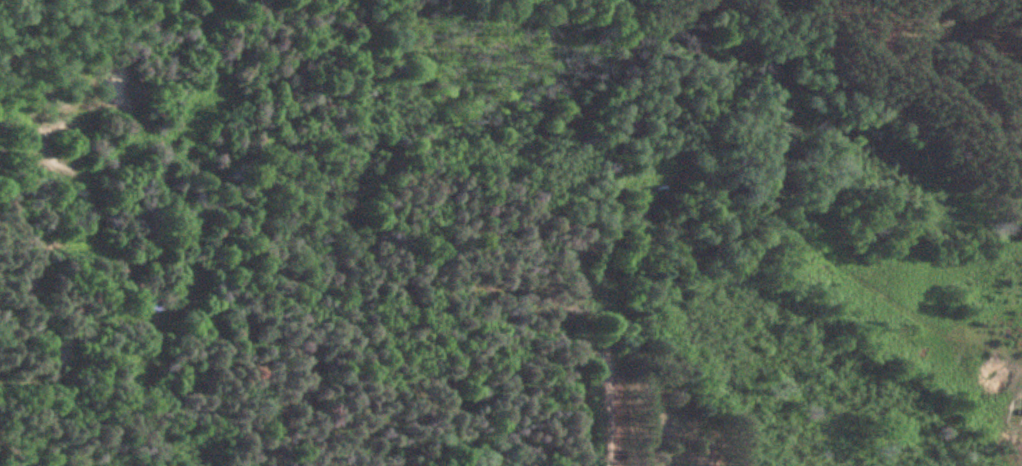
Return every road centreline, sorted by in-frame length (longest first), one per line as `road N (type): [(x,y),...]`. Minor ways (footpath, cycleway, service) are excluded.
road 1 (residential): [(610,465),(614,198)]

